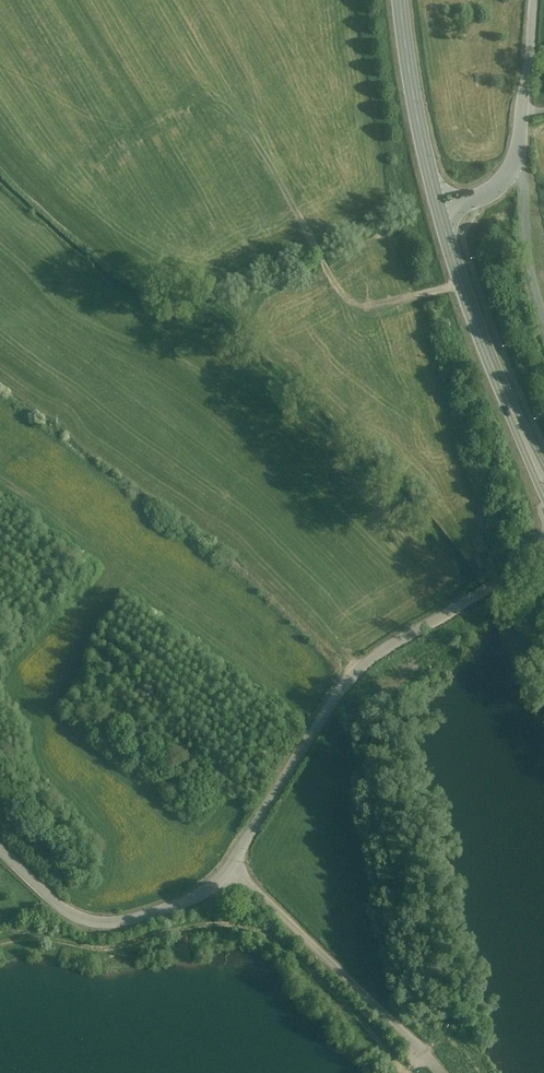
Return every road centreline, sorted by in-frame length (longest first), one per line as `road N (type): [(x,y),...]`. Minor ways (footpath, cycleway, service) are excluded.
road 1 (unclassified): [(543,559),(374,657),(323,712),(232,860)]
road 2 (secondary): [(543,482),(490,361),(440,207)]
road 3 (unclassified): [(232,860),(207,891),(173,912),(104,927),(50,897),(0,849)]
road 4 (unclassified): [(429,1058),(232,860)]
road 5 (secondary): [(440,207),(416,117),(400,0)]
road 6 (unclassified): [(536,0),(522,145),(512,169)]
road 7 (unclassified): [(512,169),(522,179),(525,240),(543,324)]

